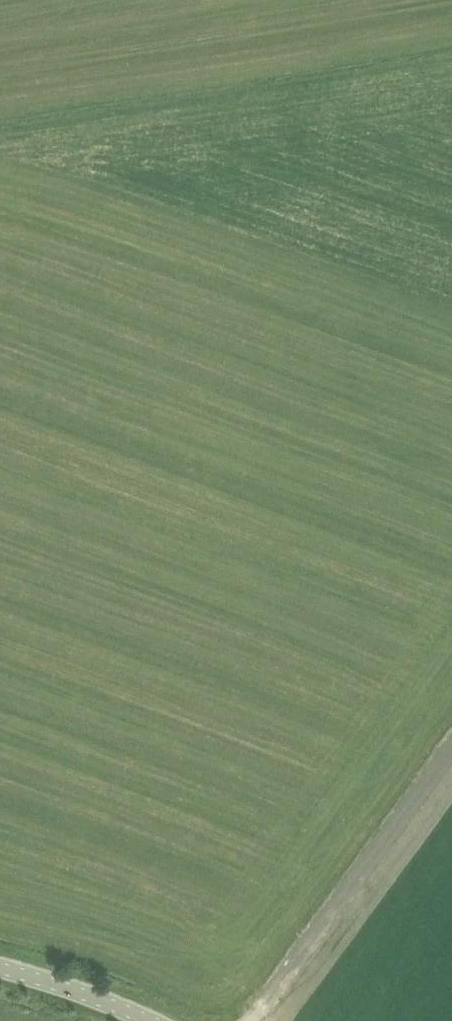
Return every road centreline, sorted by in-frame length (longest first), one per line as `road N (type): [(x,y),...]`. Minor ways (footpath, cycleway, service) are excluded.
road 1 (tertiary): [(151,1020),(0,968)]

